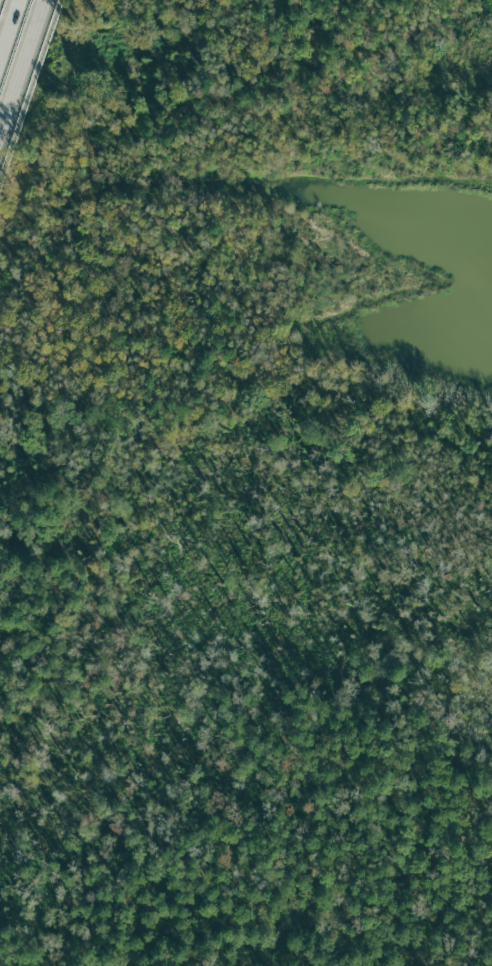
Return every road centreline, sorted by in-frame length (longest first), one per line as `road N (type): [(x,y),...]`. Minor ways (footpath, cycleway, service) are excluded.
road 1 (secondary): [(0,134),(45,0)]

